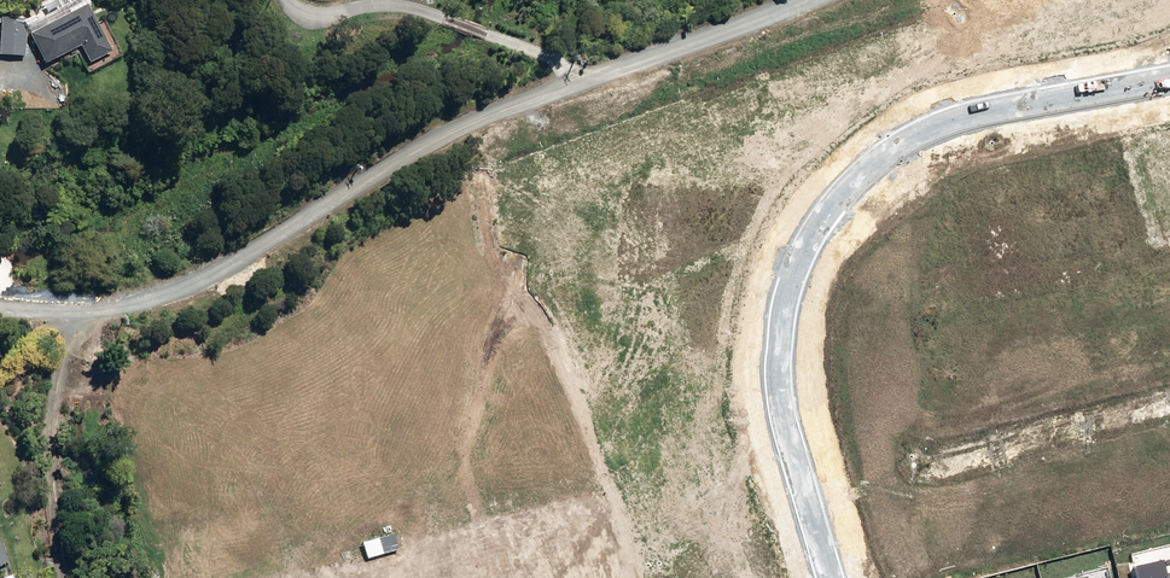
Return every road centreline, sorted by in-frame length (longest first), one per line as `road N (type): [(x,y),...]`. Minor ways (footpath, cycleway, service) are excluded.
road 1 (residential): [(0,308),(109,307),(203,282),(475,121),(809,0)]
road 2 (unknown): [(1169,82),(974,114),(917,131),(832,204),(794,263),(779,324),(780,403),(827,577)]

